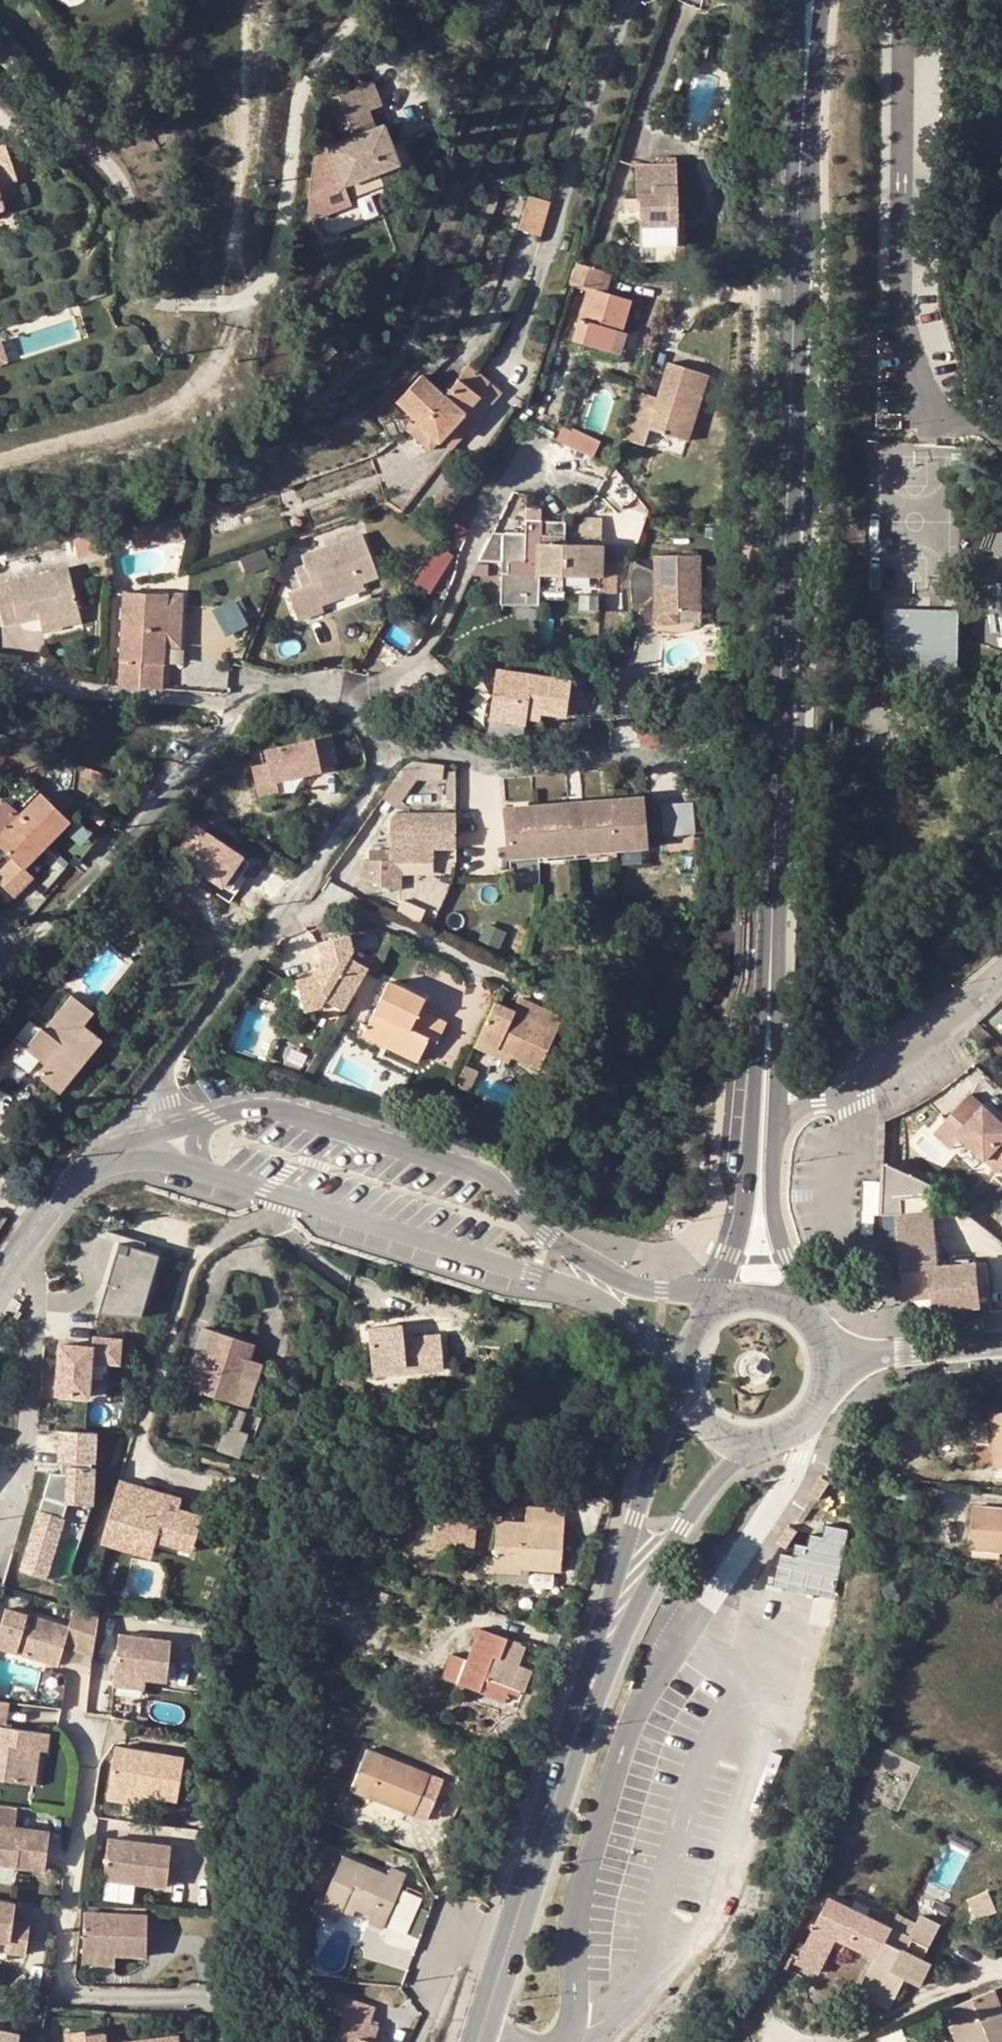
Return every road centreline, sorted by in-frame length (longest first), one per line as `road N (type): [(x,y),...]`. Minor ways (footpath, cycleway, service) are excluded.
road 1 (tertiary): [(804,110),(771,985)]
road 2 (unclassified): [(370,0),(301,93),(273,273),(242,300),(179,303),(148,295),(129,257),(126,186),(107,160),(73,134),(0,121)]
road 3 (tertiary): [(717,1306),(609,1274),(471,1169),(283,1110),(214,1116)]
road 4 (residential): [(220,2041),(223,2018),(214,2003),(85,1995),(67,1985),(91,1760),(74,1704),(80,1655)]
road 5 (tertiary): [(210,1173),(607,1302),(682,1377)]
road 6 (residential): [(379,755),(351,703),(328,692),(278,686),(223,704),(105,693),(0,670)]
road 7 (tertiary): [(603,1656),(475,2041)]
road 8 (tertiary): [(771,985),(746,1202),(717,1306)]
road 9 (residential): [(379,755),(411,749),(508,770),(683,752)]
road 10 (tertiary): [(682,1377),(603,1656)]
road 11 (residential): [(17,1257),(35,1275),(38,1301),(21,1485),(0,1517)]
road 12 (tertiary): [(603,1656),(687,1524),(754,1444)]
road 13 (residential): [(506,977),(346,898),(296,918),(278,911)]
road 14 (unclassified): [(819,1089),(855,1077),(956,1014),(1001,972)]
road 15 (residential): [(165,1068),(278,911)]
road 16 (residential): [(278,911),(370,789),(379,755)]
road 17 (tertiary): [(804,1311),(777,1218),(775,1135)]
road 18 (residential): [(830,1385),(884,1354),(1001,1347)]

